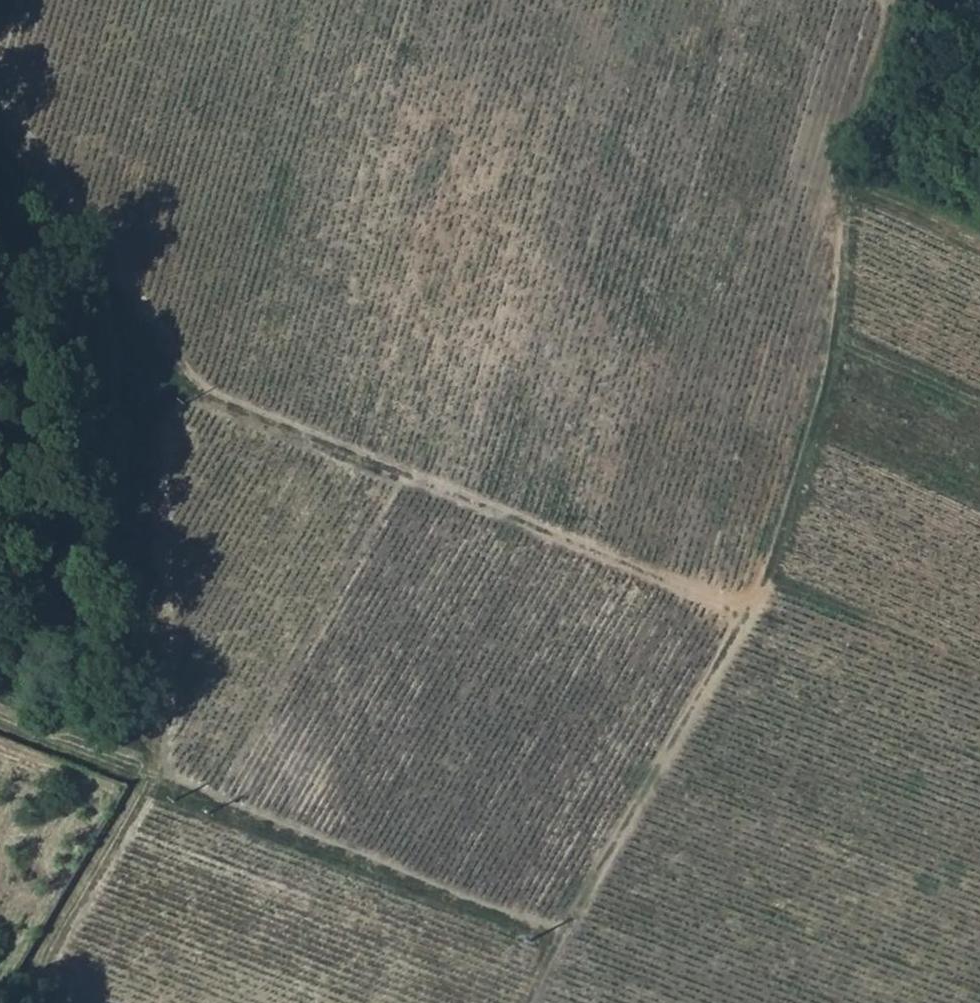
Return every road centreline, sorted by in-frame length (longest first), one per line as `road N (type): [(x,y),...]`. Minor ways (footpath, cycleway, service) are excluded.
road 1 (track): [(907,0),(875,91),(833,366),(777,559),(527,1002)]
road 2 (track): [(751,609),(200,391),(165,358),(38,156),(0,111)]
road 3 (track): [(0,719),(564,936)]
road 4 (track): [(767,579),(979,666)]

